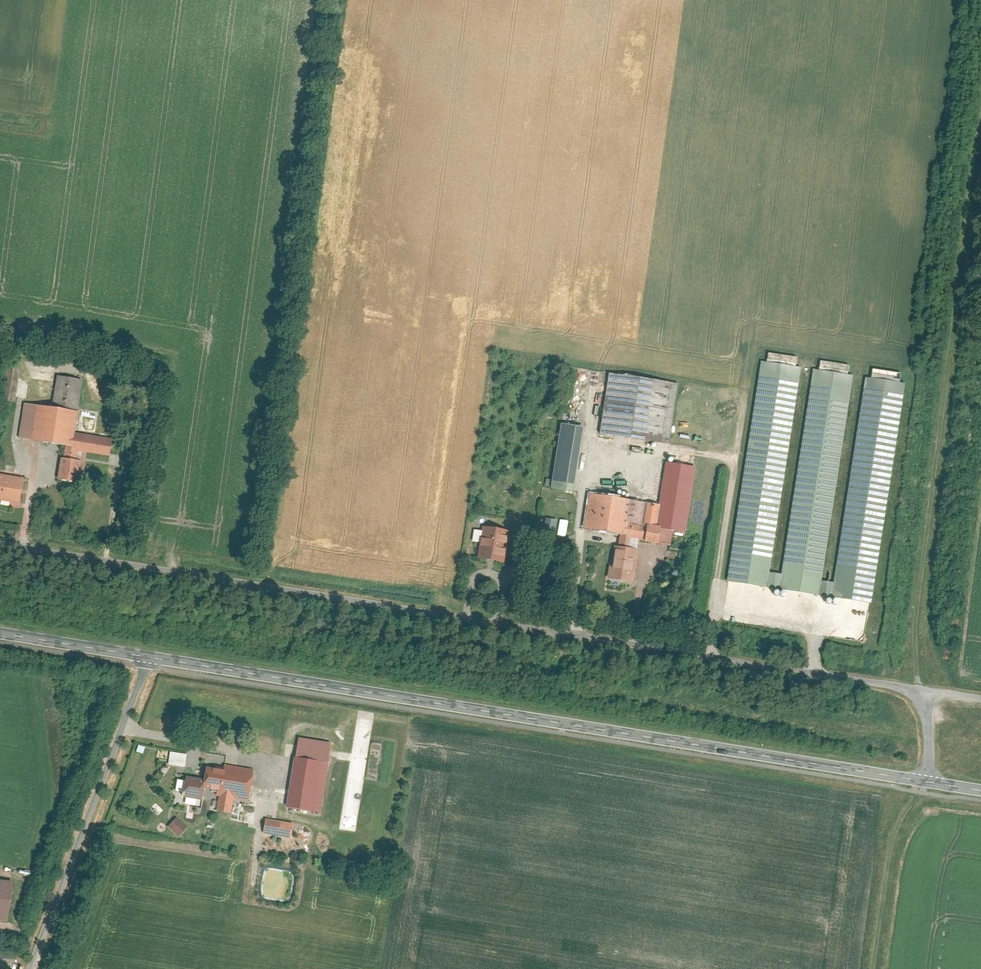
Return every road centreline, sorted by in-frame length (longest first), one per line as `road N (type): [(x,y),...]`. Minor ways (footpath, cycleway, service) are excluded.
road 1 (unclassified): [(921,690),(0,543)]
road 2 (tertiary): [(149,654),(980,790)]
road 3 (track): [(980,109),(917,546),(910,647),(921,690)]
road 4 (unclassified): [(149,654),(32,968)]
road 5 (tertiary): [(0,630),(149,654)]

